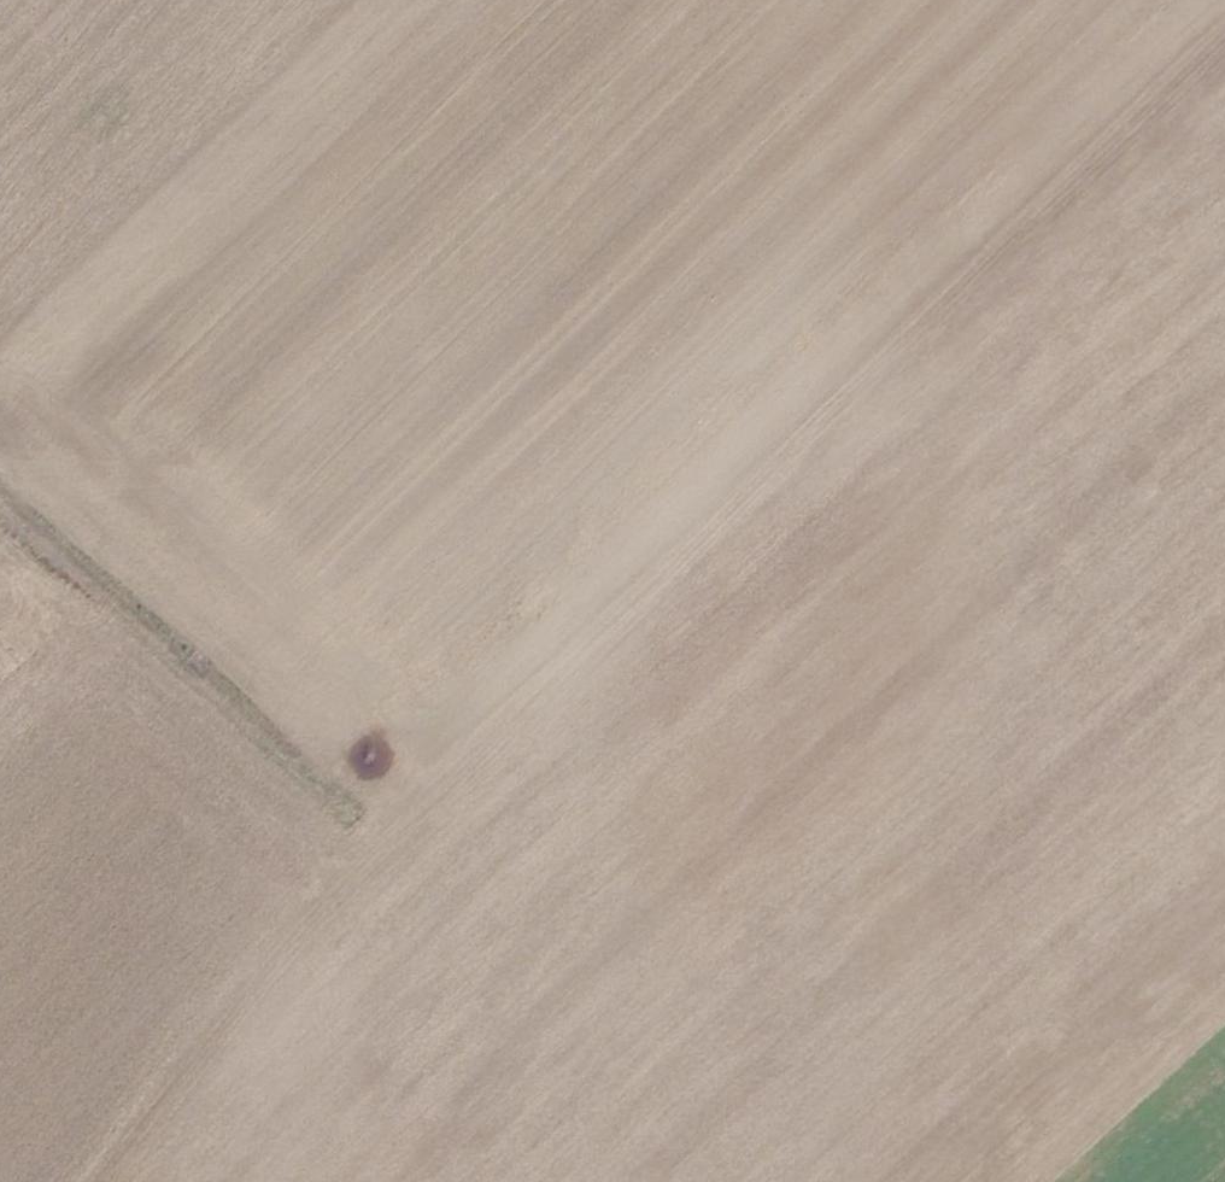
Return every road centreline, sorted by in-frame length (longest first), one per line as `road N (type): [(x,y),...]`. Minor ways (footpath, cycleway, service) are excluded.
road 1 (track): [(379,853),(1224,36)]
road 2 (track): [(379,853),(0,521)]

